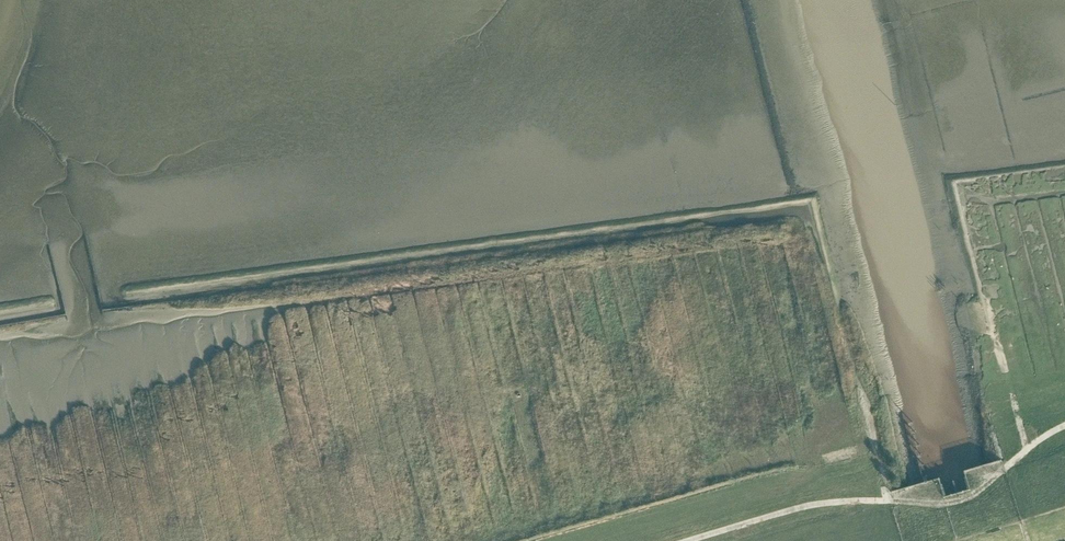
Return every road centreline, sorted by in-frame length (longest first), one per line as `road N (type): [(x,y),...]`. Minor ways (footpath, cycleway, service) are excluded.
road 1 (track): [(691,540),(818,505),(968,497),(1064,427)]

